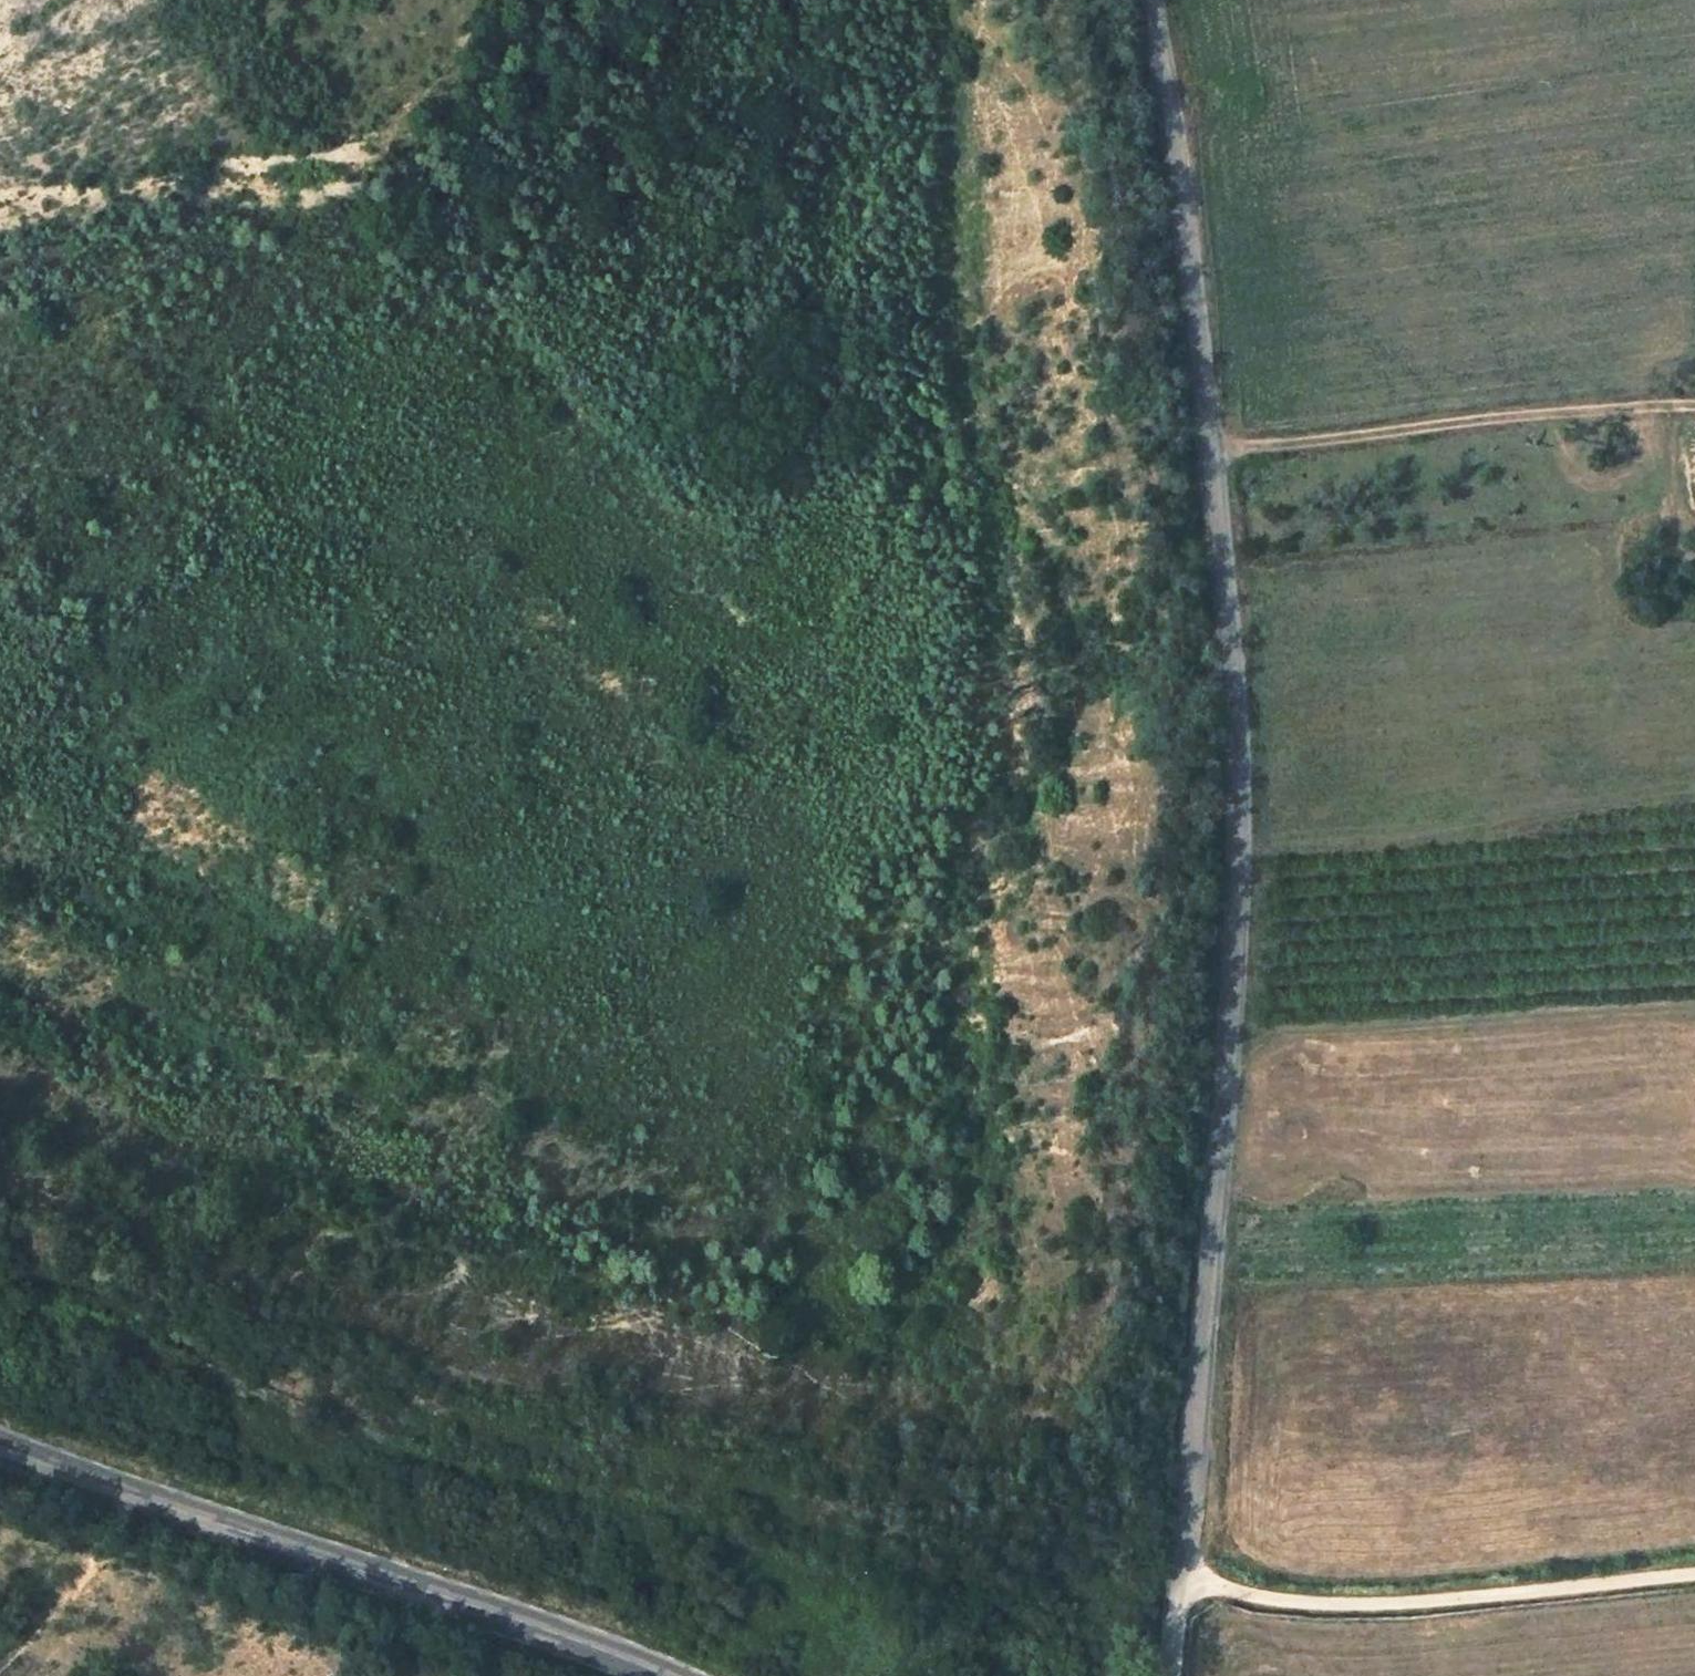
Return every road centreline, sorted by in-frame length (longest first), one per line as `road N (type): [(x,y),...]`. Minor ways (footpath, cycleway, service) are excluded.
road 1 (unclassified): [(1151,0),(1181,176),(1239,762),(1232,1050),(1164,1675)]
road 2 (secondary): [(0,1443),(659,1675)]
road 3 (track): [(1175,1582),(1280,1601),(1371,1604),(1694,1574)]
road 4 (track): [(1694,405),(1212,446)]

